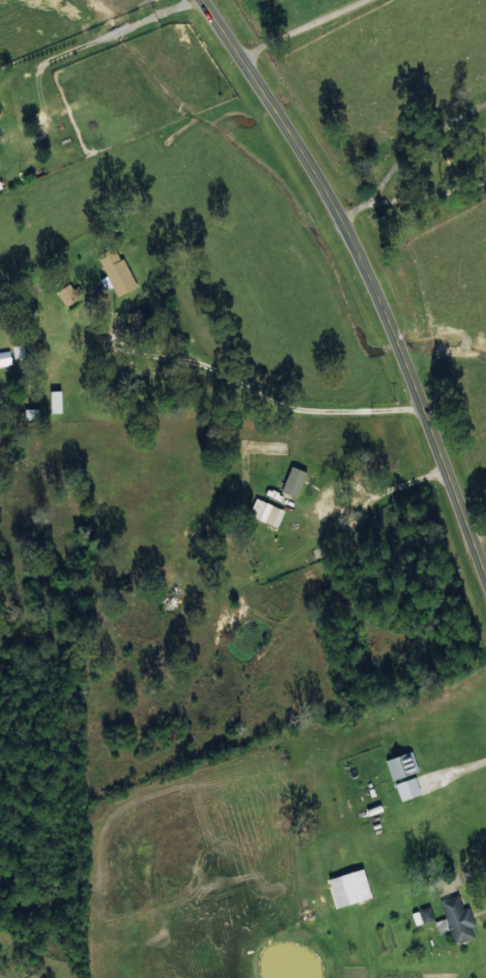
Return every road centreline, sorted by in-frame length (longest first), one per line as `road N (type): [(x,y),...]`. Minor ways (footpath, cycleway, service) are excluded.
road 1 (tertiary): [(201,0),(359,258),(485,578)]

